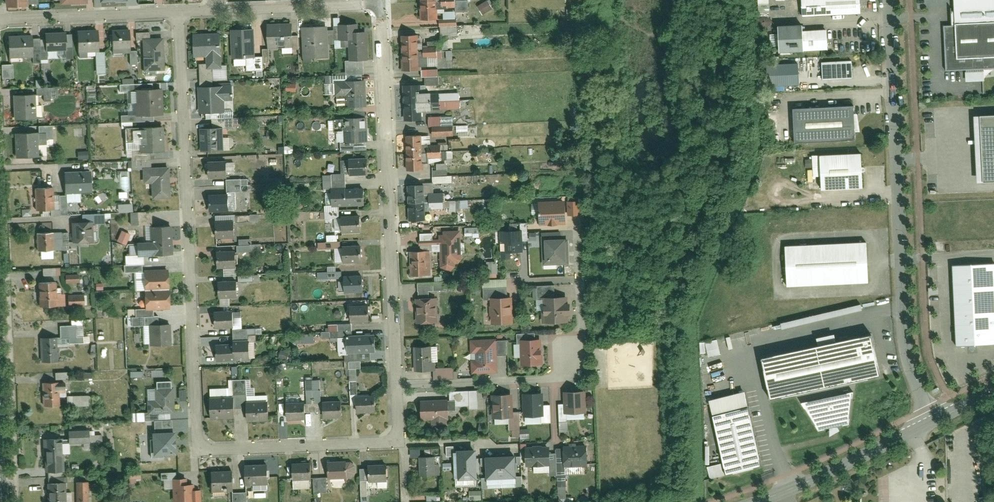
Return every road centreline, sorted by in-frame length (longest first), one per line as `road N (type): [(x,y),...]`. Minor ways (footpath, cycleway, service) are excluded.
road 1 (residential): [(183,11),(197,433),(221,450),(397,441)]
road 2 (residential): [(937,421),(905,344),(888,0)]
road 3 (residential): [(379,4),(394,394)]
road 4 (residential): [(394,394),(556,385),(584,341),(580,248)]
road 5 (residential): [(761,501),(937,421)]
road 6 (residential): [(183,11),(0,19)]
road 7 (residential): [(379,4),(213,10)]

